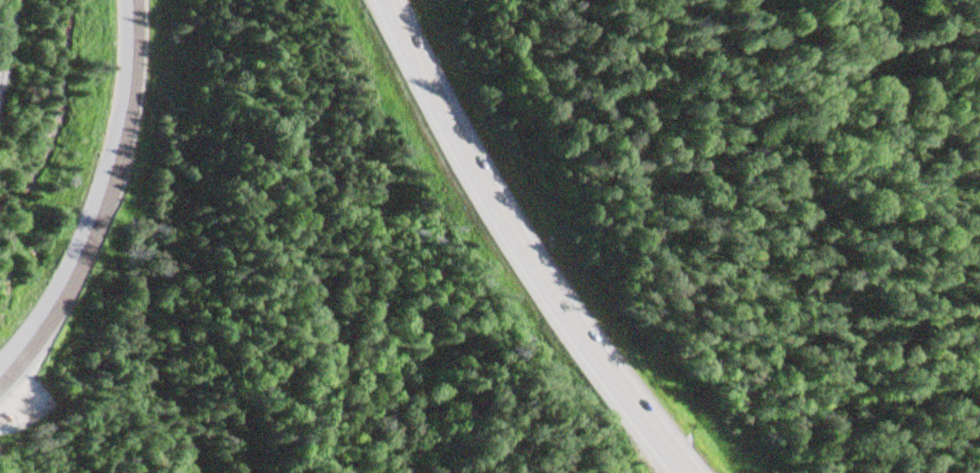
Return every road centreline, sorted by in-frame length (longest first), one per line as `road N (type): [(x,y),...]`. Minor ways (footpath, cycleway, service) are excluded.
road 1 (trunk): [(686,472),(483,185),(387,0)]
road 2 (primary): [(131,0),(125,117),(96,225),(63,292),(0,380)]

